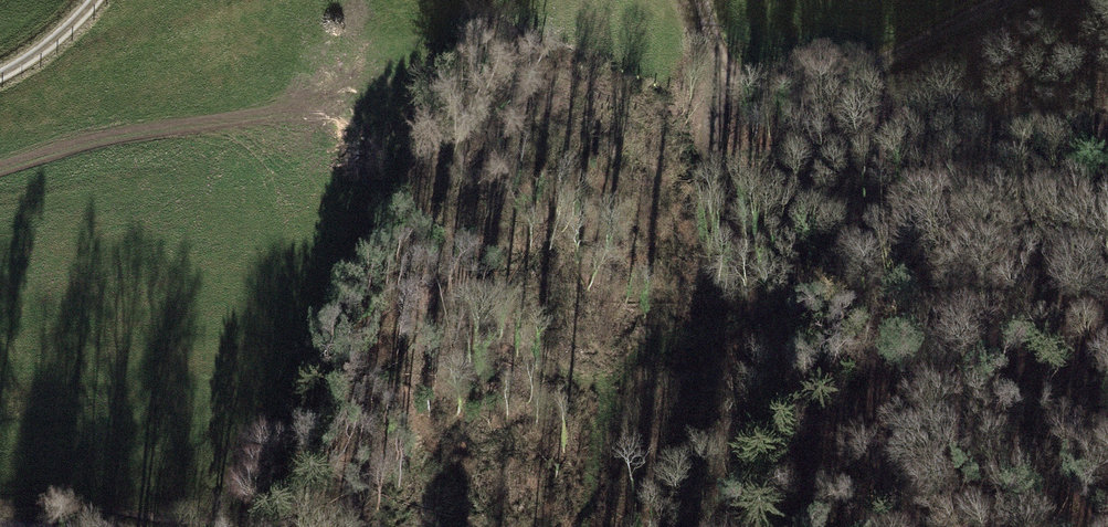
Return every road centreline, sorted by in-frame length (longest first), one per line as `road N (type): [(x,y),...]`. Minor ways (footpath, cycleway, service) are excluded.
road 1 (track): [(719,72),(708,132),(714,166),(818,237),(1054,229),(1107,249)]
road 2 (track): [(1013,0),(799,100),(719,72),(699,0)]
road 3 (track): [(94,0),(53,46),(0,72)]

